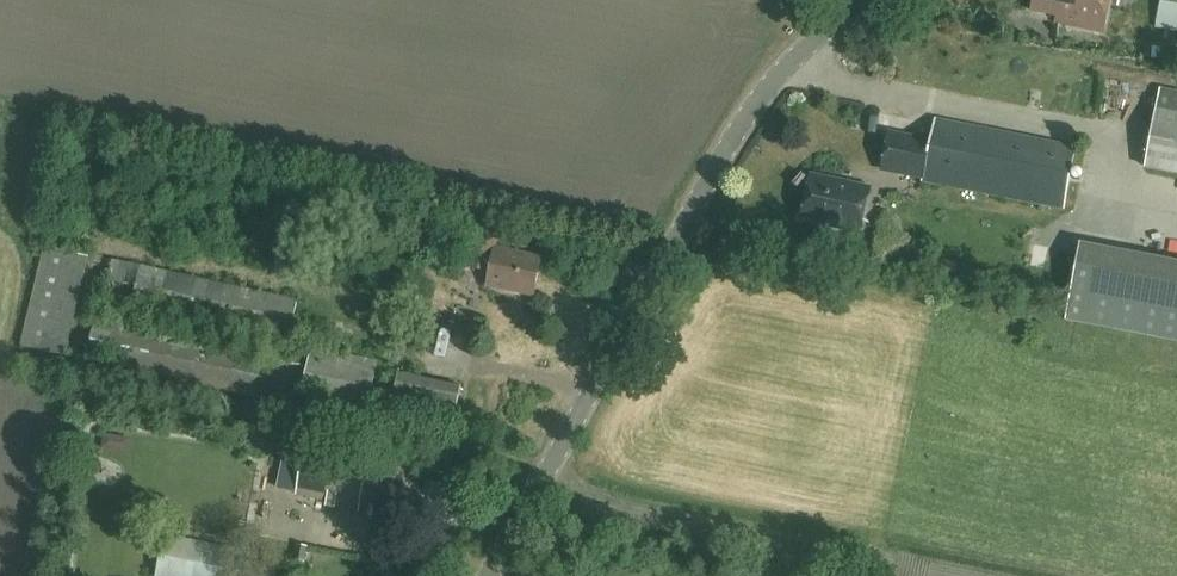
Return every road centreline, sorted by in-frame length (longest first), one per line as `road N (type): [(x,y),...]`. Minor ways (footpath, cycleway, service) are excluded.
road 1 (tertiary): [(486,575),(738,127),(775,76),(871,0)]

